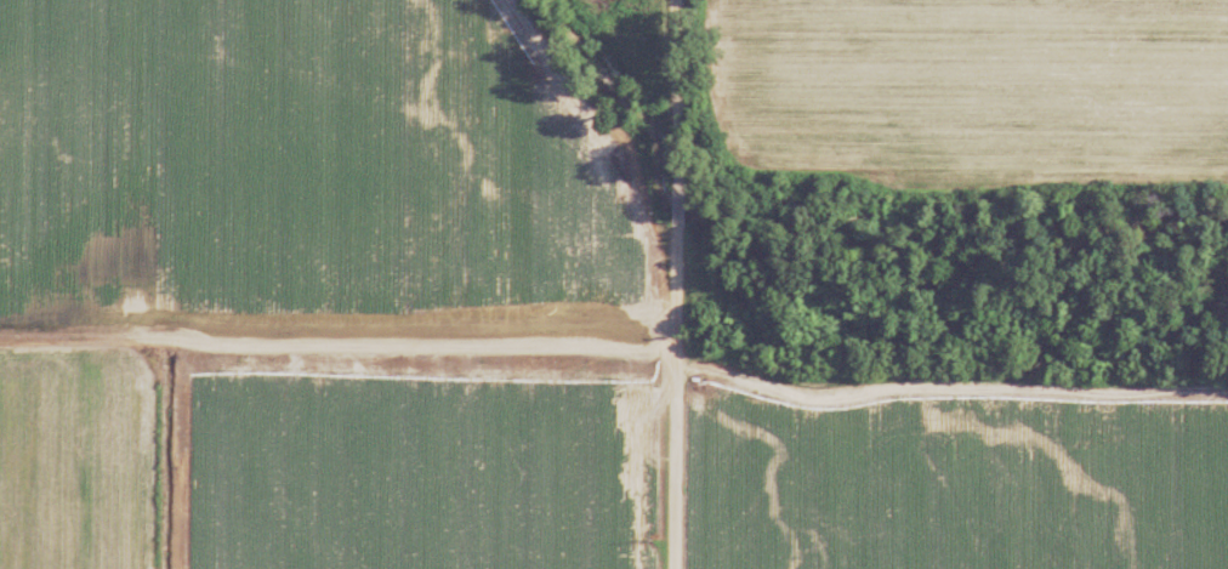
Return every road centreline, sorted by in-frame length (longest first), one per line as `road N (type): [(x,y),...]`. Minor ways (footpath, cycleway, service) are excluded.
road 1 (residential): [(683,0),(676,568)]

